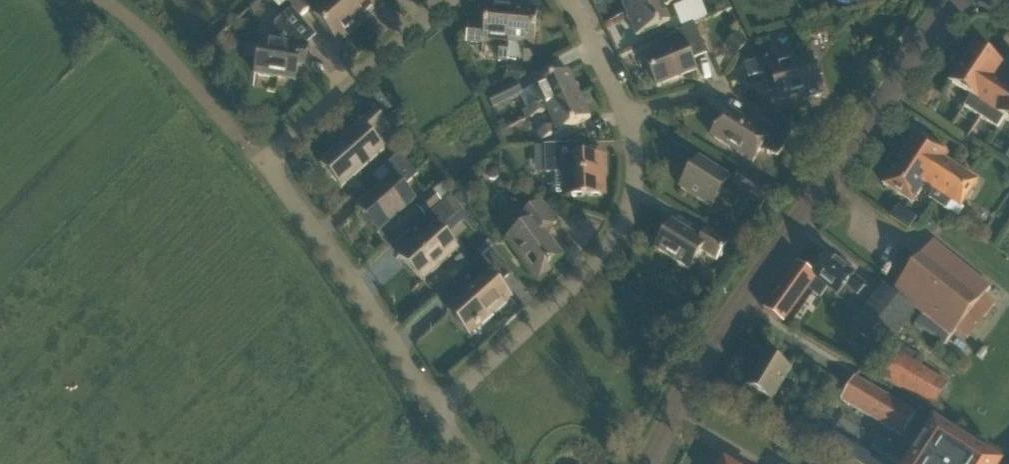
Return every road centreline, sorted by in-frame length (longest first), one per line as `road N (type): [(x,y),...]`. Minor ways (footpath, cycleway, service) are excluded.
road 1 (residential): [(650,463),(716,324),(952,0)]
road 2 (residential): [(443,416),(611,255),(627,228),(637,182),(630,117),(564,0)]
road 3 (residential): [(443,416),(267,172)]
road 4 (residential): [(267,172),(454,0)]
road 5 (residential): [(267,172),(170,59),(96,0)]

